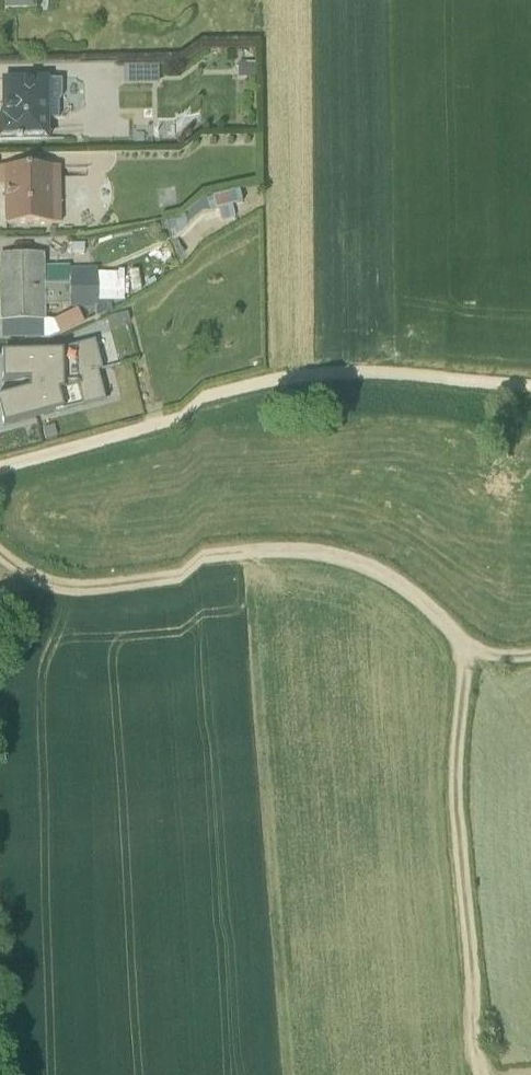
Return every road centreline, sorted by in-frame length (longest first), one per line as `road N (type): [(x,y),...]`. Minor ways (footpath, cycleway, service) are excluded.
road 1 (track): [(0,554),(34,578),(98,588),(272,566),(347,573),(433,623),(474,666),(530,669)]
road 2 (unclassified): [(530,403),(351,388),(267,395),(0,466)]
road 3 (track): [(474,666),(460,820),(485,1074)]

